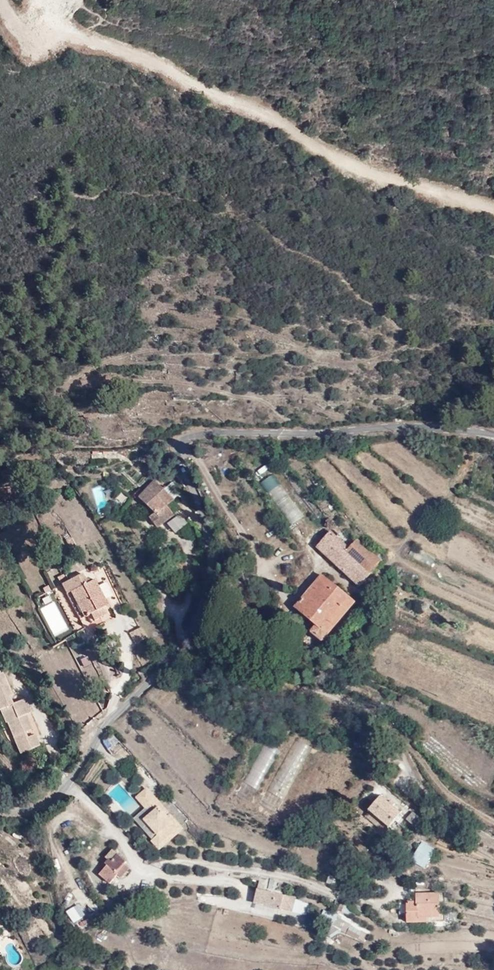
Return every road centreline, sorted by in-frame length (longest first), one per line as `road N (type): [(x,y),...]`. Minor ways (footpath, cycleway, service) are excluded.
road 1 (unclassified): [(0,811),(48,803),(68,784),(102,730),(174,649),(204,597),(211,573),(202,511),(178,444),(218,433),(399,426),(493,435)]
road 2 (track): [(493,206),(378,176),(138,56),(18,27),(0,0)]

